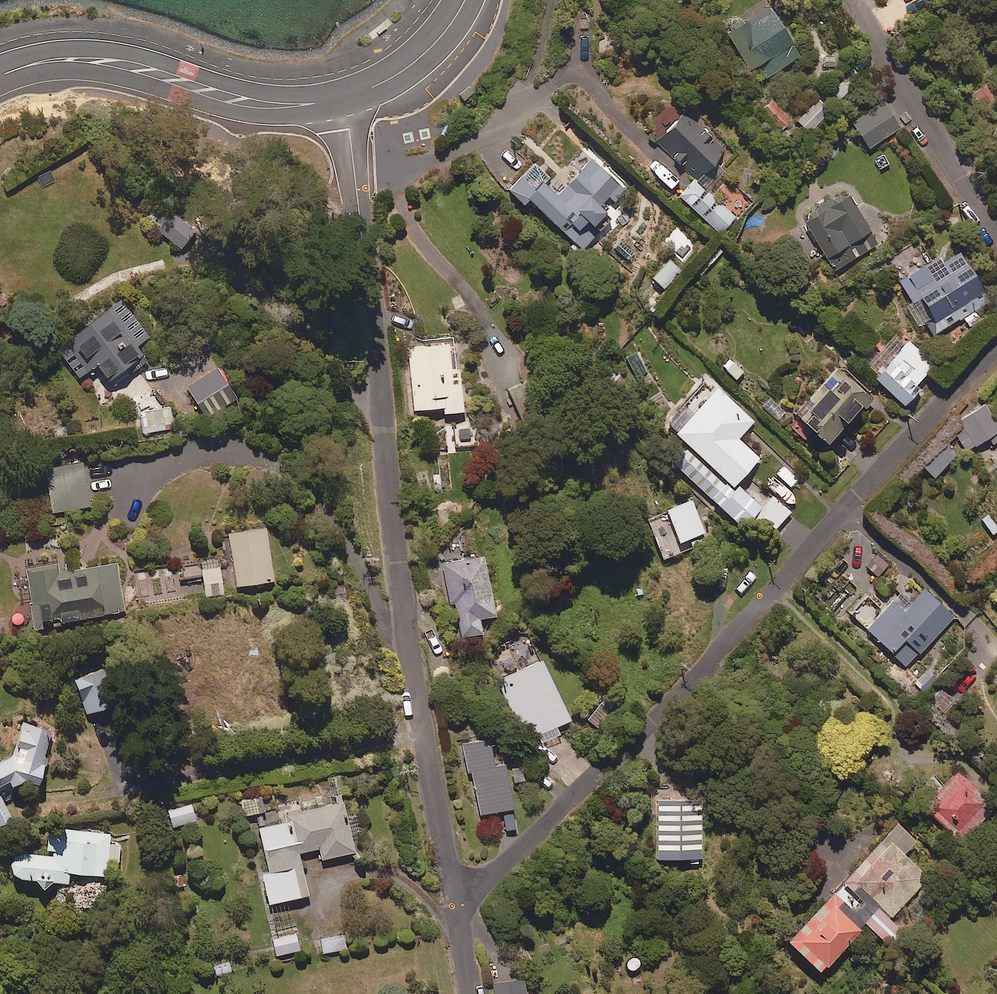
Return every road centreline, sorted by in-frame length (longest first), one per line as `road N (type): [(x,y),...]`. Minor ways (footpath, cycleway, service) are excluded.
road 1 (residential): [(342,97),(413,675),(456,909)]
road 2 (residential): [(456,909),(625,747),(996,349)]
road 3 (secondary): [(342,97),(269,106),(119,64),(70,59),(0,76)]
road 4 (residential): [(996,238),(851,0)]
road 5 (secondary): [(464,0),(420,58),(342,97)]

